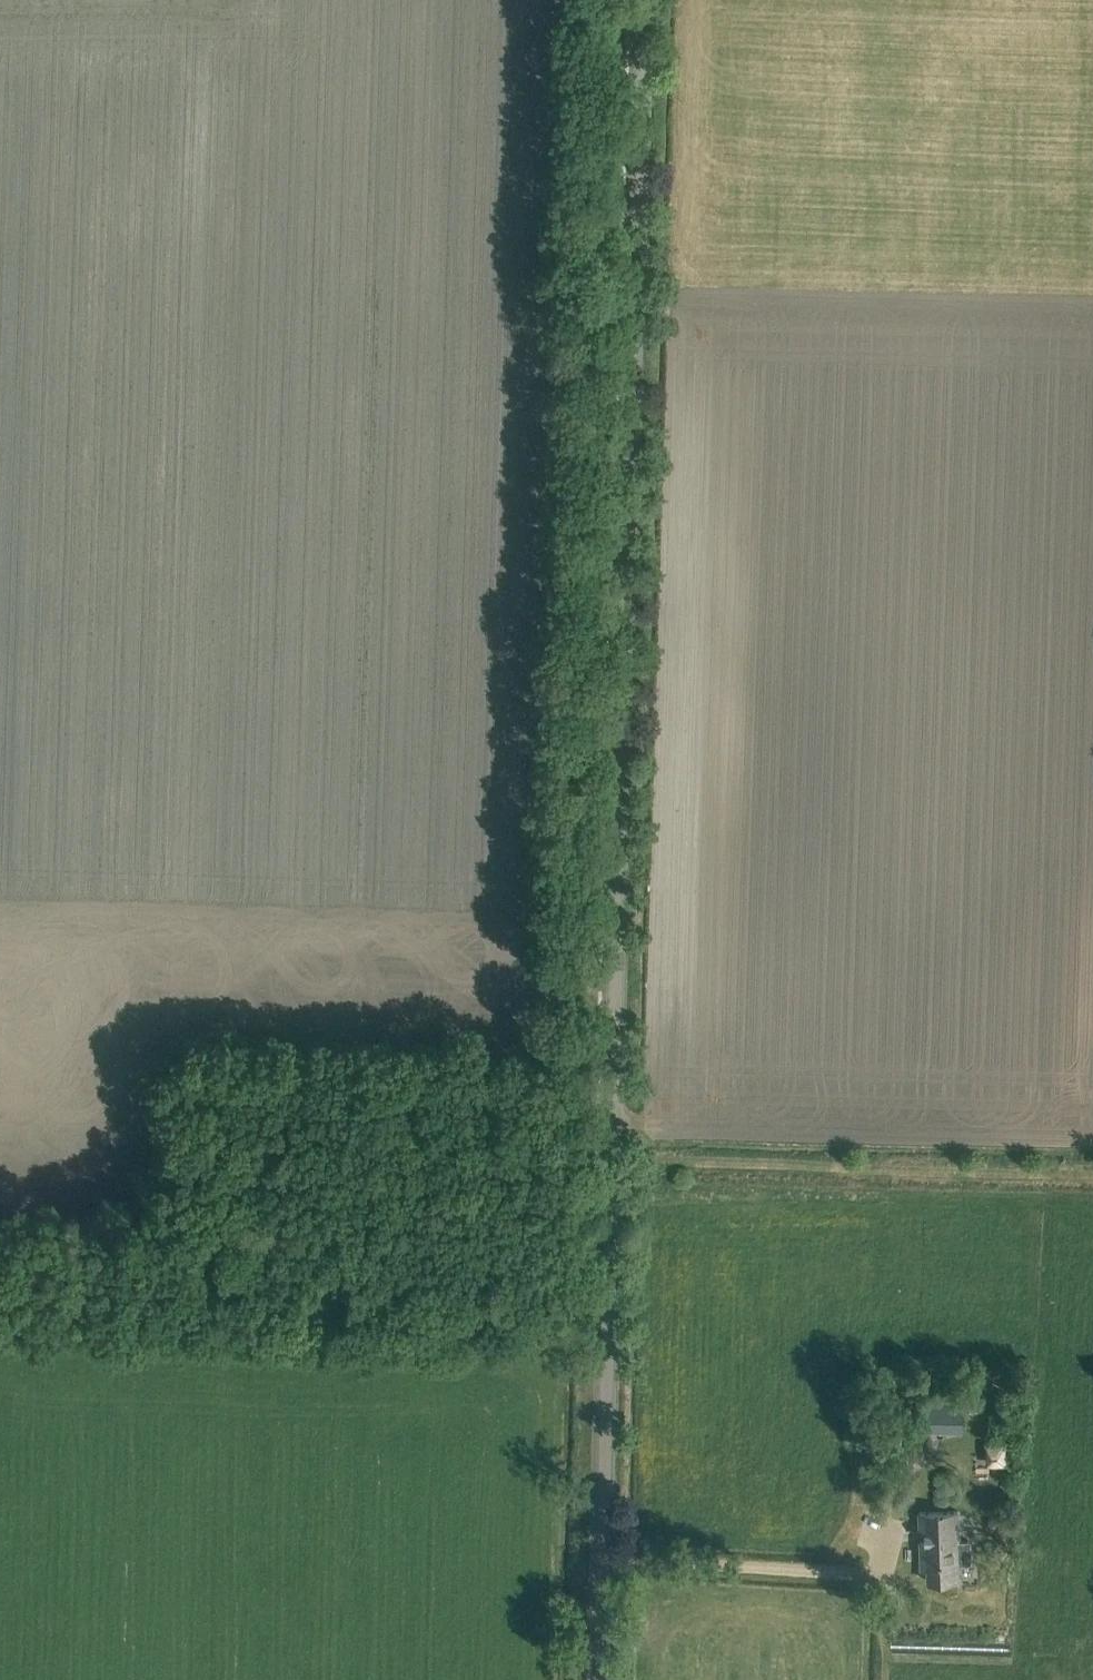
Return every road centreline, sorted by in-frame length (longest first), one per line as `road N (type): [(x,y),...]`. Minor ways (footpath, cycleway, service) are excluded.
road 1 (tertiary): [(601,1679),(639,0)]

